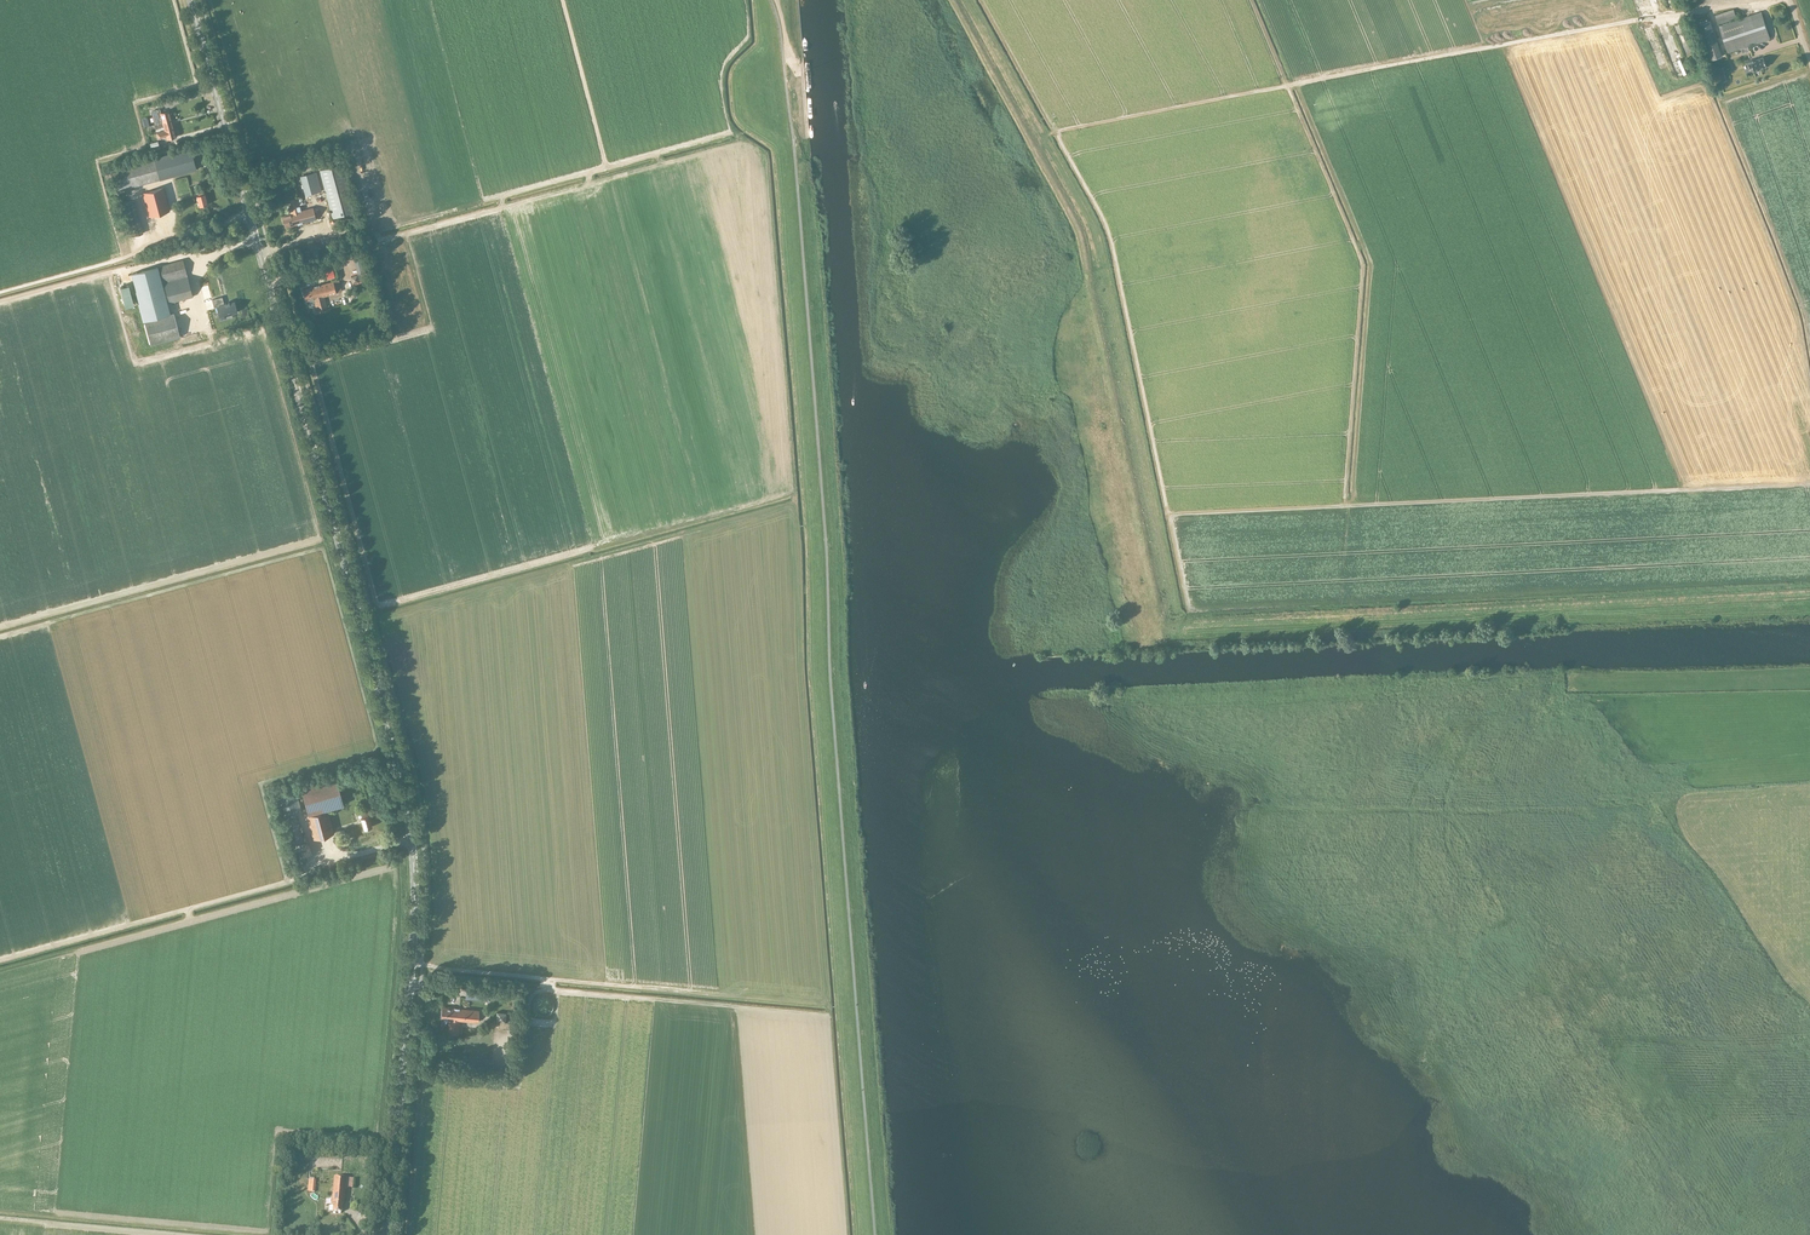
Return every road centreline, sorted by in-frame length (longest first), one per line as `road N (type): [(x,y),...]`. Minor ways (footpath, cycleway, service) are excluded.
road 1 (secondary): [(387,1234),(413,938),(408,816),(190,0)]

